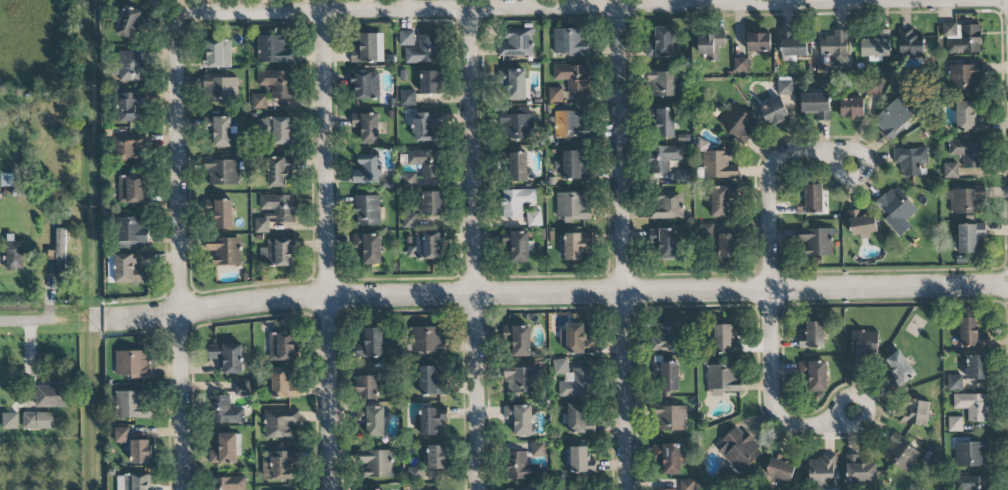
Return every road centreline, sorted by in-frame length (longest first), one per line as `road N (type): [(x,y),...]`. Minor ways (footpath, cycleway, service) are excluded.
road 1 (residential): [(970,0),(206,13),(181,20)]
road 2 (tertiary): [(296,297),(1007,284)]
road 3 (residential): [(625,489),(618,6)]
road 4 (residential): [(468,9),(476,489)]
road 5 (residential): [(322,11),(330,489)]
road 6 (residential): [(181,20),(172,39),(179,311)]
road 7 (tertiary): [(93,321),(296,297)]
road 8 (residential): [(769,288),(771,408),(791,425),(843,423)]
road 9 (residential): [(839,153),(786,152),(769,169),(769,288)]
road 10 (residential): [(179,311),(180,489)]

